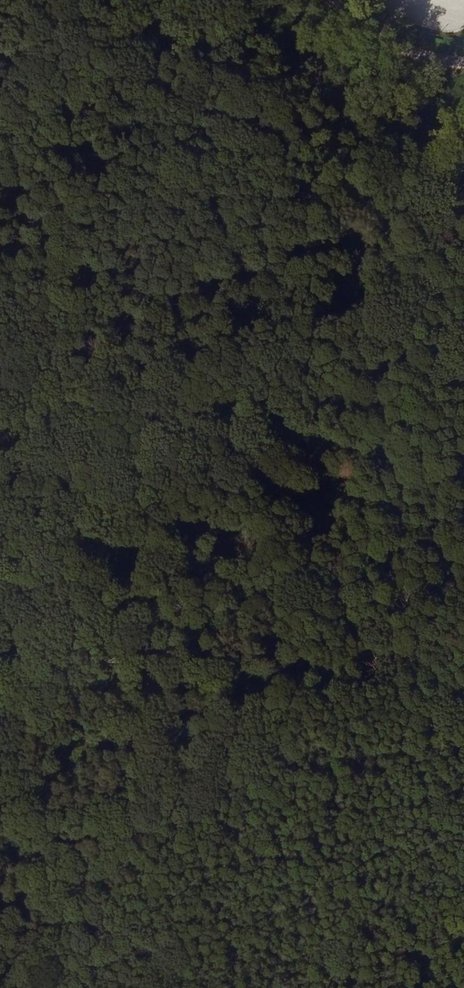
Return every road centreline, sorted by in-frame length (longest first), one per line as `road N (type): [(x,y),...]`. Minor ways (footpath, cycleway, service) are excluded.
road 1 (unclassified): [(327,0),(412,56),(463,64)]

